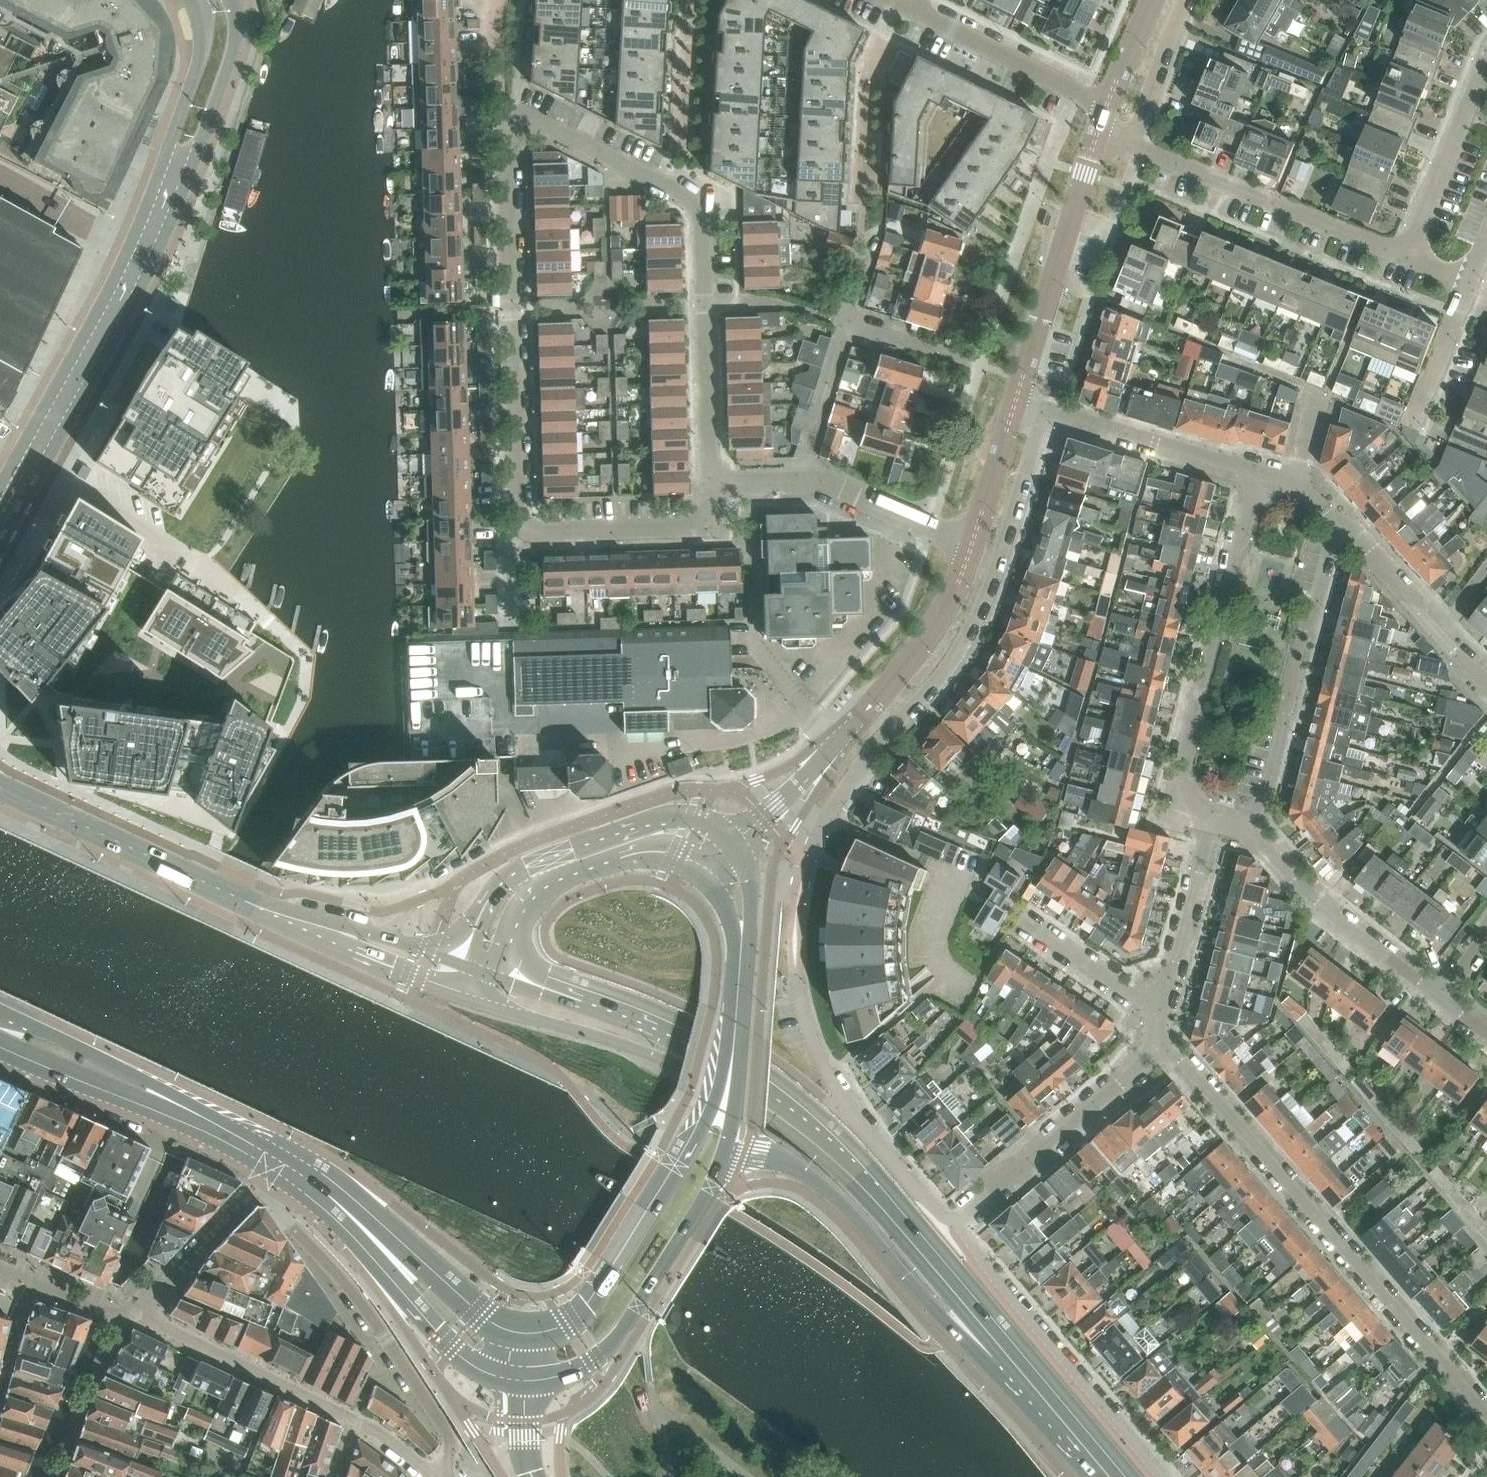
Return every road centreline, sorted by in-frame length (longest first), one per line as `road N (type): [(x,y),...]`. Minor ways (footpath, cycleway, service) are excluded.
road 1 (secondary): [(1030,1380),(837,1146),(775,1096),(682,1050),(479,980)]
road 2 (secondary): [(0,516),(117,305),(169,189),(220,51),(214,0)]
road 3 (residential): [(788,797),(821,826),(865,760),(957,656),(985,599),(1043,407)]
road 4 (secondary): [(479,980),(251,908),(0,788)]
road 5 (residential): [(1486,1410),(1161,1045)]
road 6 (tertiary): [(740,987),(721,1083),(676,1166),(578,1322),(528,1341)]
road 7 (residential): [(523,524),(515,494),(504,110)]
road 8 (tertiary): [(724,1164),(782,1162),(804,1173),(943,1320),(994,1366),(1030,1380)]
road 9 (residential): [(1259,473),(1179,789),(1211,816)]
road 10 (residential): [(268,1173),(285,1219),(353,1293),(448,1435),(453,1449),(438,1476)]
road 11 (tertiary): [(268,1173),(335,1226),(452,1356),(490,1377),(526,1383)]
road 12 (residential): [(1161,1476),(950,1225)]
road 13 (tertiary): [(288,1153),(0,1012)]
road 14 (tertiary): [(724,856),(704,839),(669,835),(551,869),(511,902),(479,980)]
road 15 (residential): [(1248,826),(1321,558),(1345,532)]
road 16 (residential): [(710,486),(702,208),(676,190)]
road 17 (tertiary): [(526,1383),(573,1373),(610,1349),(724,1164)]
road 18 (tertiary): [(528,1341),(501,1336),(462,1309),(366,1211),(288,1153)]
road 19 (residential): [(950,1225),(856,1119),(812,1038),(796,972)]
road 20 (residential): [(1411,256),(1131,146)]
road 21 (tertiary): [(0,1052),(268,1173)]
road 22 (unclassified): [(1016,400),(1098,134)]
road 23 (residential): [(950,1225),(1161,1045)]
road 24 (residential): [(1441,996),(1303,891),(1248,826)]
road 25 (residential): [(805,482),(865,248)]
road 26 (residential): [(142,1319),(353,1422)]
road 27 (residential): [(1259,473),(1043,407)]
road 28 (residential): [(523,524),(536,530),(699,528),(707,522),(710,486)]
road 29 (residential): [(1106,108),(910,11)]
road 30 (residential): [(1411,256),(1486,58)]
road 31 (unclassified): [(860,718),(927,639),(973,542)]
road 32 (residential): [(1486,679),(1345,532)]
road 33 (residential): [(863,192),(871,68),(892,23),(910,11)]
road 34 (residential): [(1157,1003),(1172,972),(1211,816)]
road 35 (residential): [(268,1173),(142,1319)]
road 36 (residential): [(676,190),(687,0)]
road 37 (residential): [(676,190),(504,110)]
road 38 (tertiary): [(724,1164),(738,1111),(740,987)]
road 39 (residential): [(973,542),(805,482)]
road 40 (residential): [(1157,1003),(1023,922)]
road 41 (residential): [(1131,146),(1187,0)]
road 42 (residential): [(1413,419),(1471,279)]
road 43 (residential): [(142,1319),(0,1267)]
road 44 (unclassified): [(973,542),(1016,400)]
road 45 (tertiary): [(740,987),(742,899),(724,856)]
road 46 (secondary): [(1114,1476),(1030,1380)]

